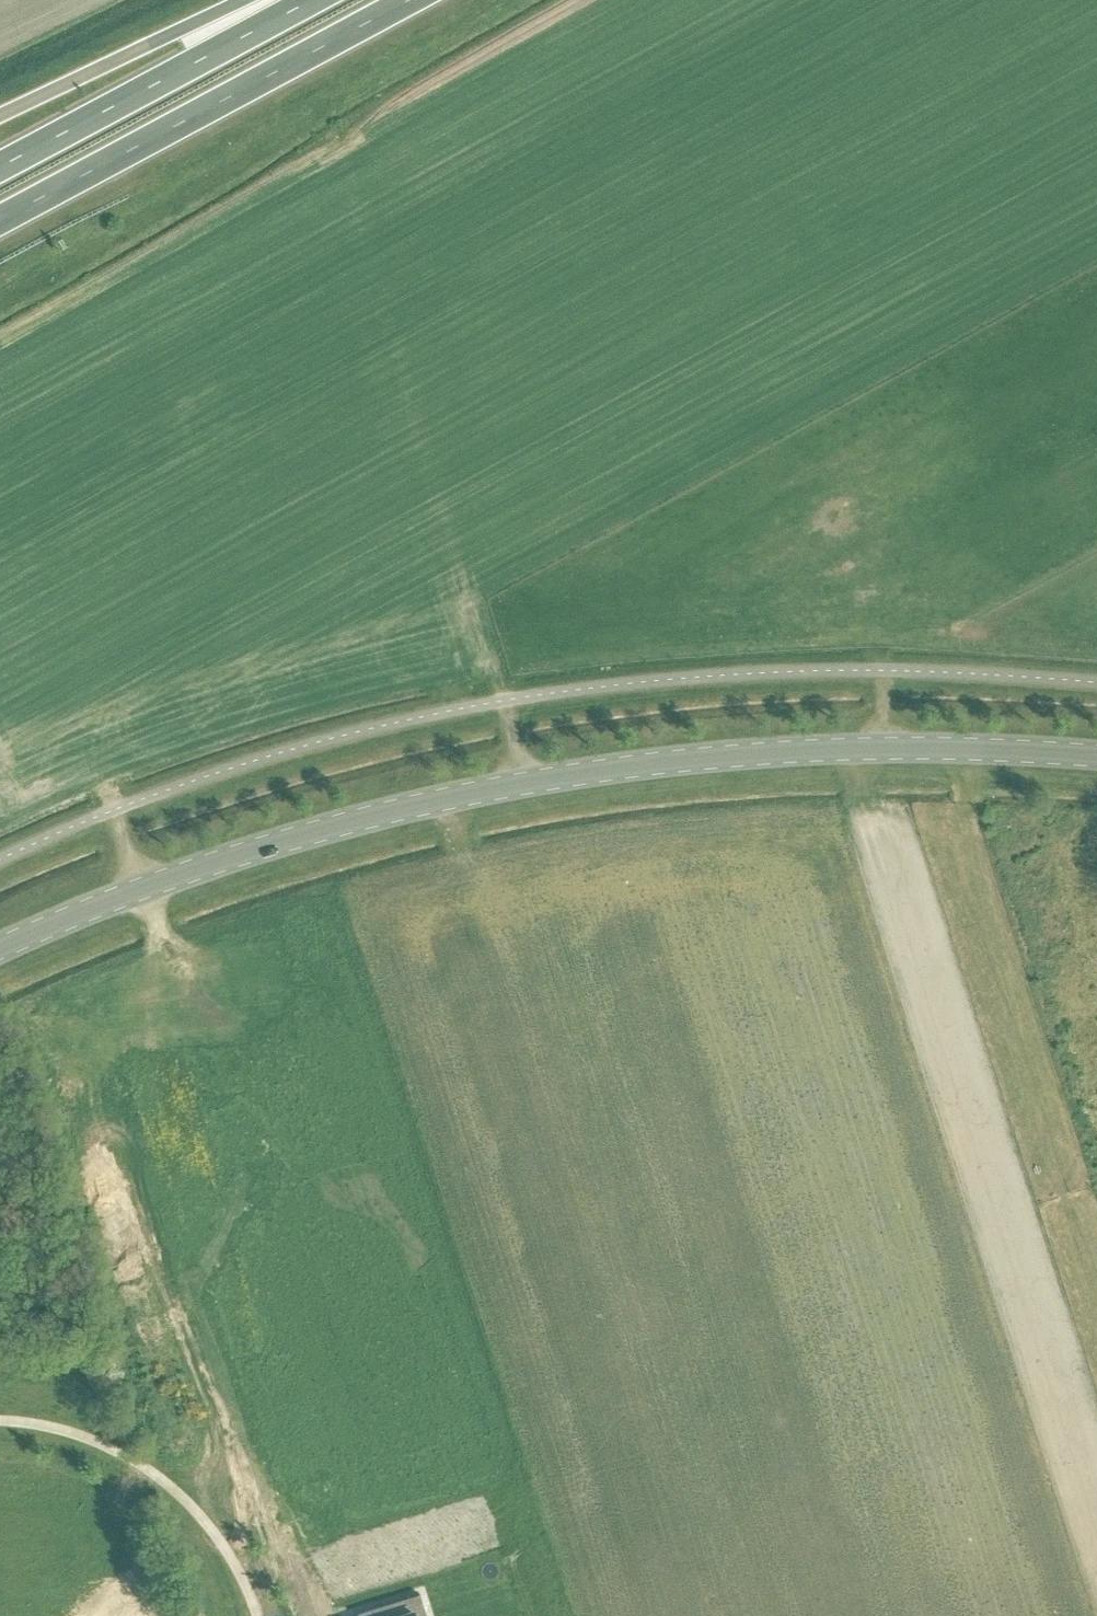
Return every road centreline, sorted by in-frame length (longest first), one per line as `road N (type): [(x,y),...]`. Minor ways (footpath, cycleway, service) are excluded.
road 1 (secondary): [(0,943),(262,846),(463,792),(659,759),(895,743),(1096,754)]
road 2 (trunk): [(0,221),(414,0)]
road 3 (trunk): [(311,0),(0,167)]
road 4 (trunk): [(263,0),(0,116)]

